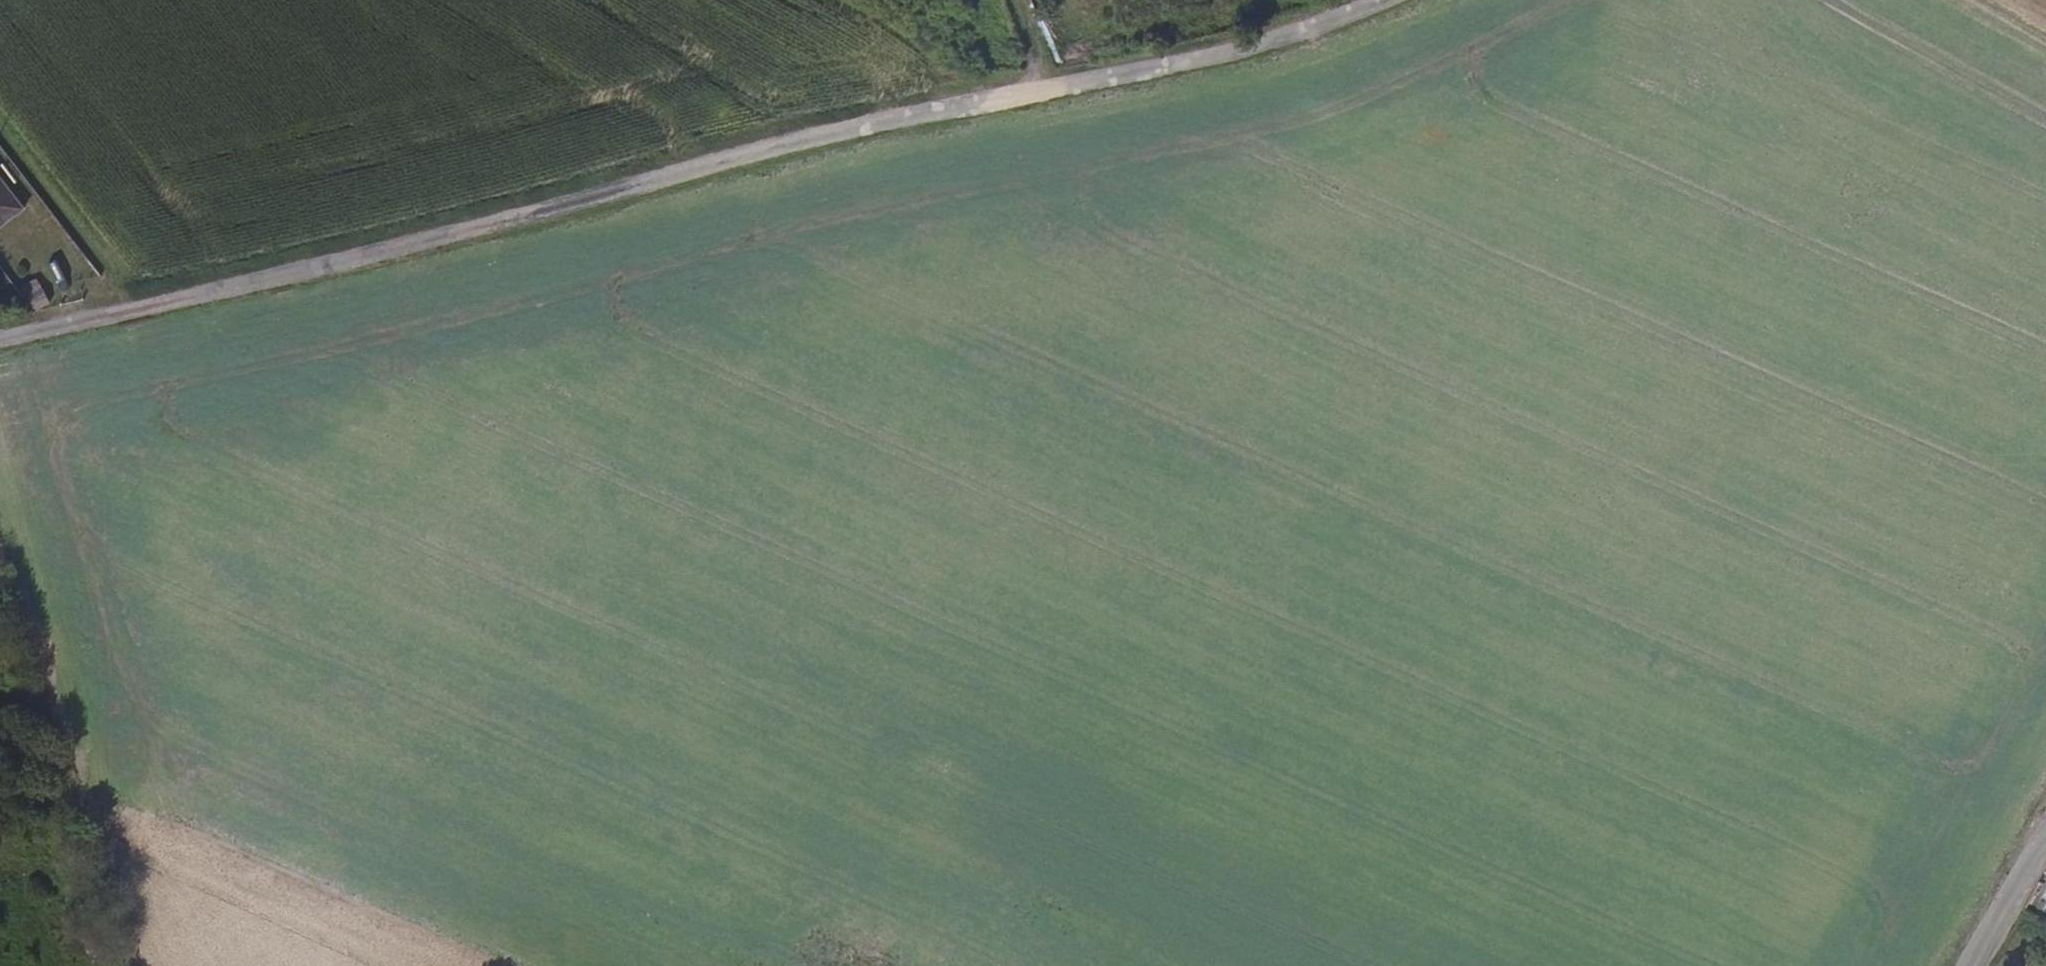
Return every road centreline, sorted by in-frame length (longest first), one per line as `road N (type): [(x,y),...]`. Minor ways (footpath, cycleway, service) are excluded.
road 1 (unclassified): [(1379,0),(1302,32),(771,148),(0,340)]
road 2 (residential): [(1972,965),(2045,834)]

